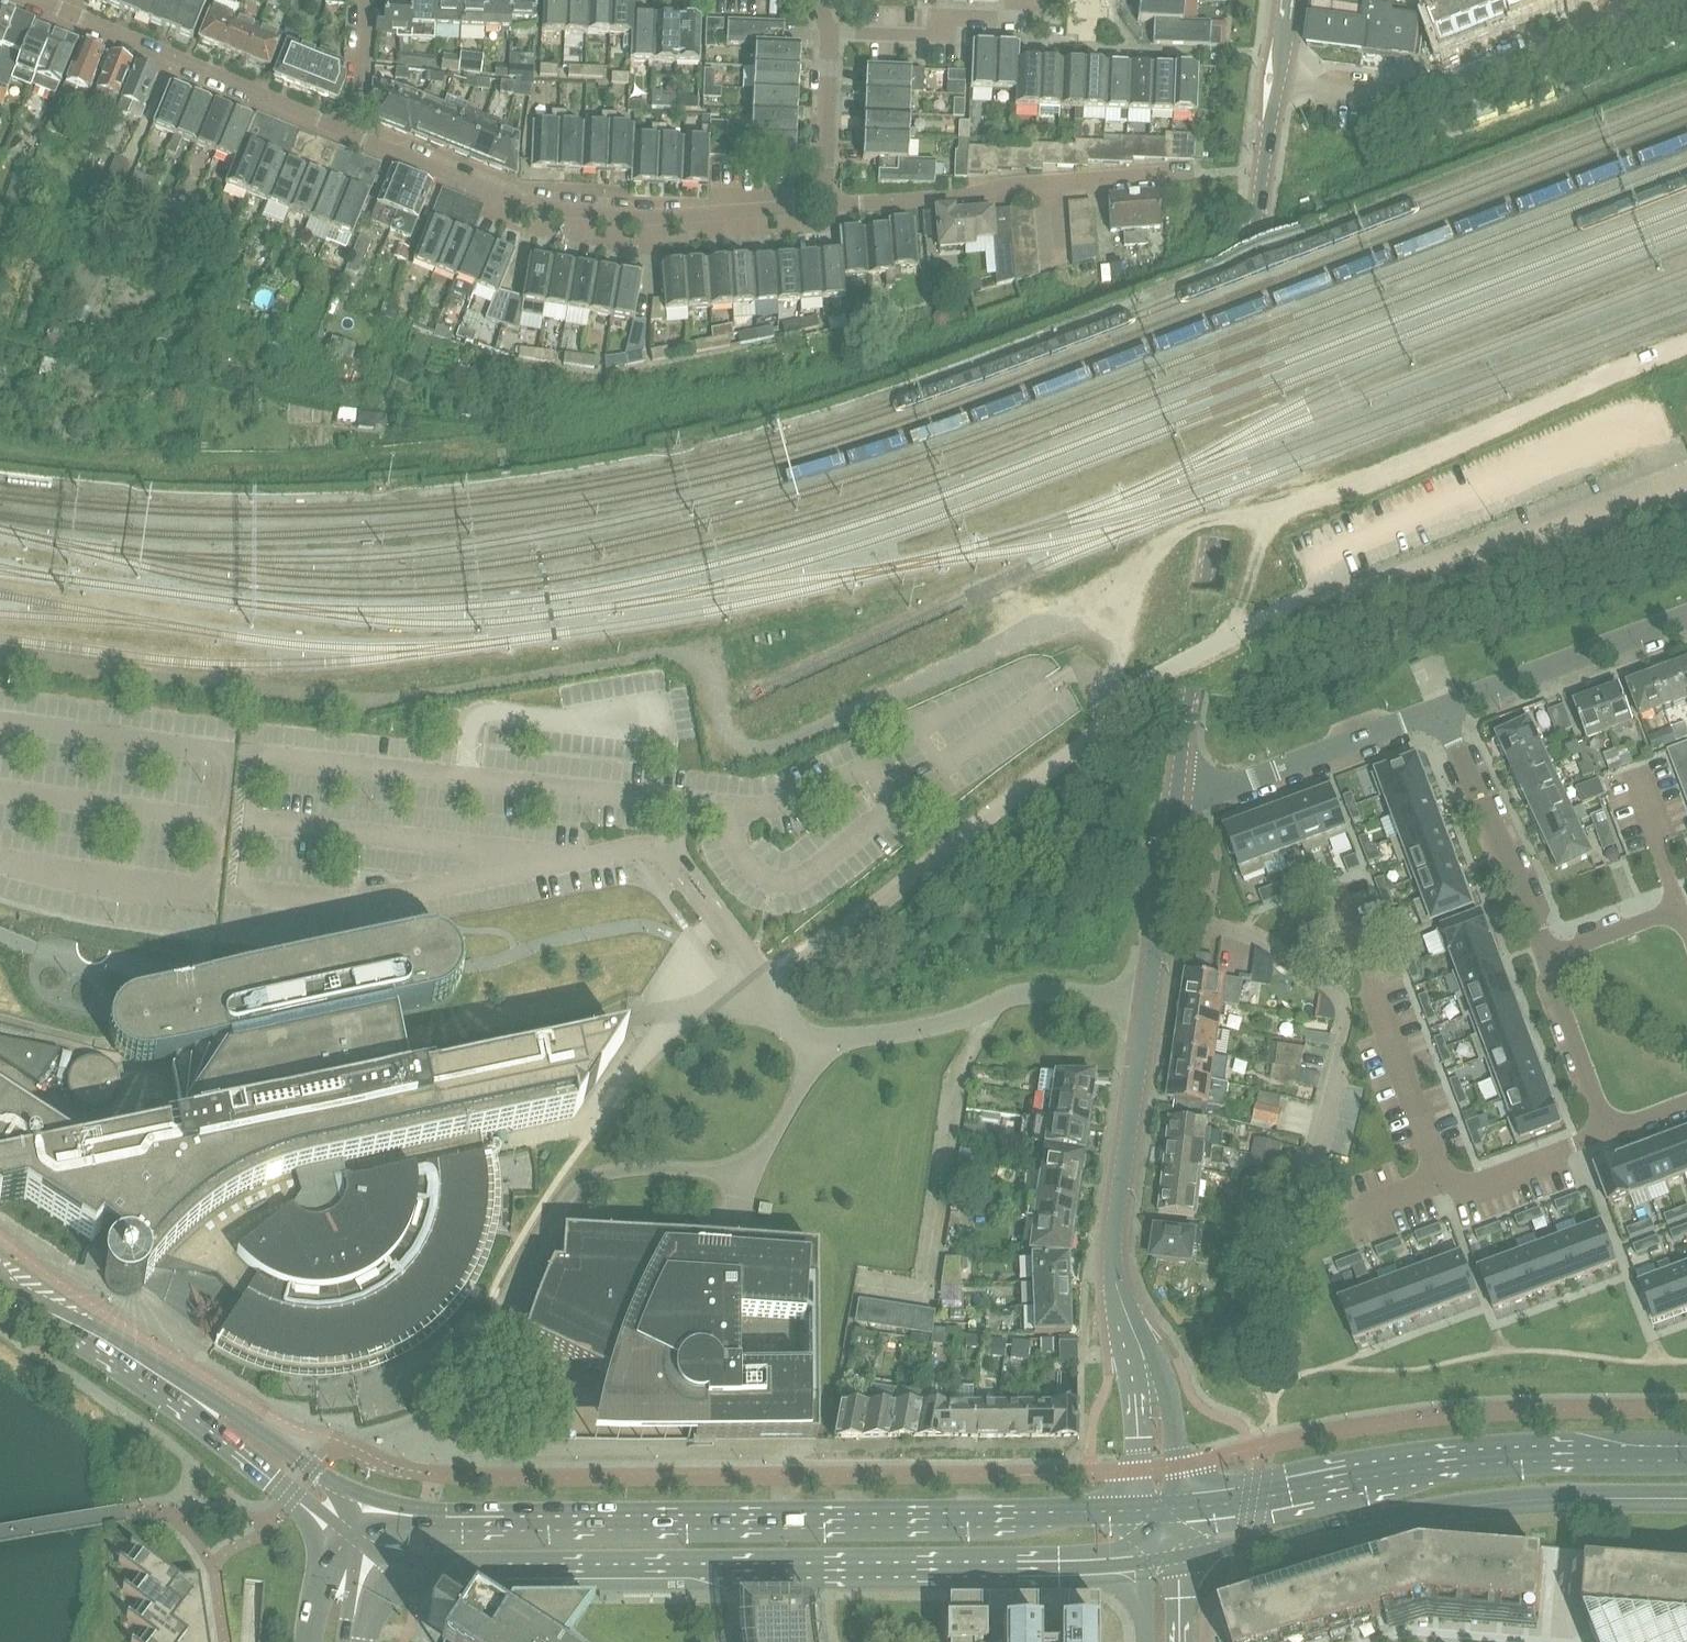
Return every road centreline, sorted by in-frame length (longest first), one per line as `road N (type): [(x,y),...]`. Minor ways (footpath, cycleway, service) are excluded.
road 1 (primary): [(1141,1505),(468,1517),(372,1509)]
road 2 (primary): [(383,1559),(1060,1561),(1143,1555)]
road 3 (tertiary): [(1176,804),(1276,83)]
road 4 (primary): [(1686,1451),(1505,1455),(1178,1500)]
road 5 (primary): [(1179,1552),(1495,1503),(1686,1499)]
road 6 (track): [(0,447),(97,462),(330,461),(507,442)]
road 7 (residential): [(343,129),(513,200),(567,211),(693,218),(827,209)]
road 8 (residential): [(759,975),(794,1032),(820,1041),(939,1027),(1045,992),(1150,1002)]
road 9 (tertiary): [(372,1509),(155,1367),(18,1300)]
road 10 (residential): [(1655,0),(1417,97),(1276,83)]
road 11 (tertiary): [(18,1300),(330,1533)]
road 12 (residential): [(827,209),(1192,175)]
road 13 (tertiary): [(1137,1340),(1112,1262),(1150,1002)]
road 14 (residential): [(35,0),(343,129)]
road 15 (residential): [(1337,887),(1442,1179)]
road 16 (unclassified): [(1441,709),(1176,804)]
road 17 (residential): [(1546,959),(1441,709)]
road 18 (unclassified): [(1686,617),(1441,709)]
road 19 (tertiary): [(1150,1002),(1176,804)]
road 20 (residential): [(1607,1133),(1546,959)]
road 21 (residential): [(827,209),(829,32)]
road 22 (residential): [(1442,1179),(1469,1187),(1607,1133)]
road 23 (residential): [(1001,18),(962,21),(934,34),(829,32)]
road 24 (tertiary): [(1178,1500),(1169,1395),(1137,1340)]
road 25 (residential): [(1686,932),(1678,908),(1546,959)]
road 26 (tertiary): [(1137,1340),(1141,1505)]
road 27 (residential): [(343,129),(361,92),(365,0)]

